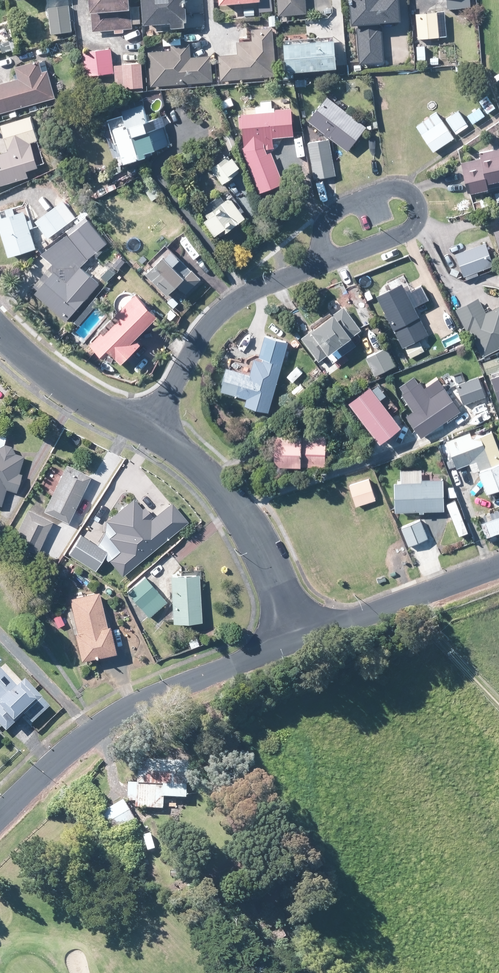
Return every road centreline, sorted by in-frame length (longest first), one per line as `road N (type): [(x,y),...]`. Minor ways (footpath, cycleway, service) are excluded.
road 1 (tertiary): [(0,817),(111,715),(296,640)]
road 2 (residential): [(296,640),(253,526),(151,426)]
road 3 (residential): [(318,261),(321,229),(346,203),(382,188),(415,195),(413,229),(343,259)]
road 4 (residential): [(151,426),(216,319),(318,261)]
road 5 (tertiary): [(296,640),(498,563)]
road 6 (residential): [(151,426),(87,400),(0,331)]

